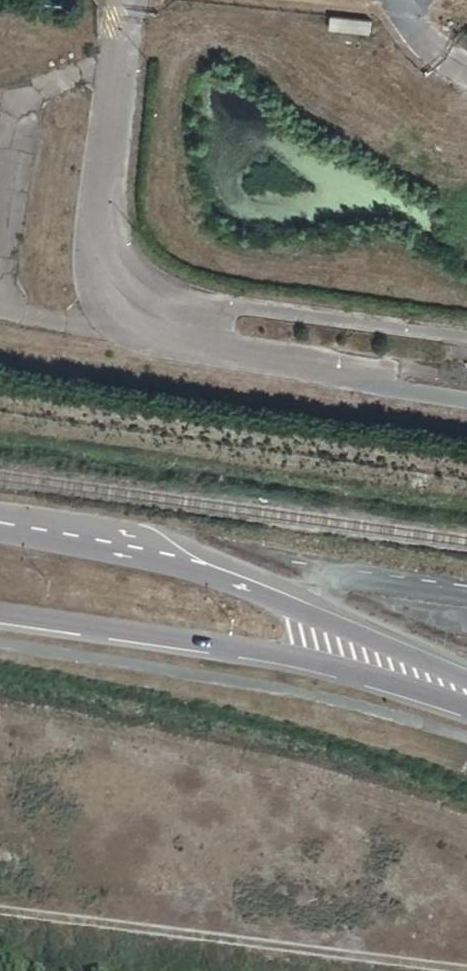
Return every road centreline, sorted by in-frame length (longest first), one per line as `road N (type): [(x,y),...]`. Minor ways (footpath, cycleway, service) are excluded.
road 1 (tertiary): [(449,685),(285,604),(144,555),(0,526)]
road 2 (track): [(464,970),(0,913)]
road 3 (tertiary): [(0,612),(449,685)]

